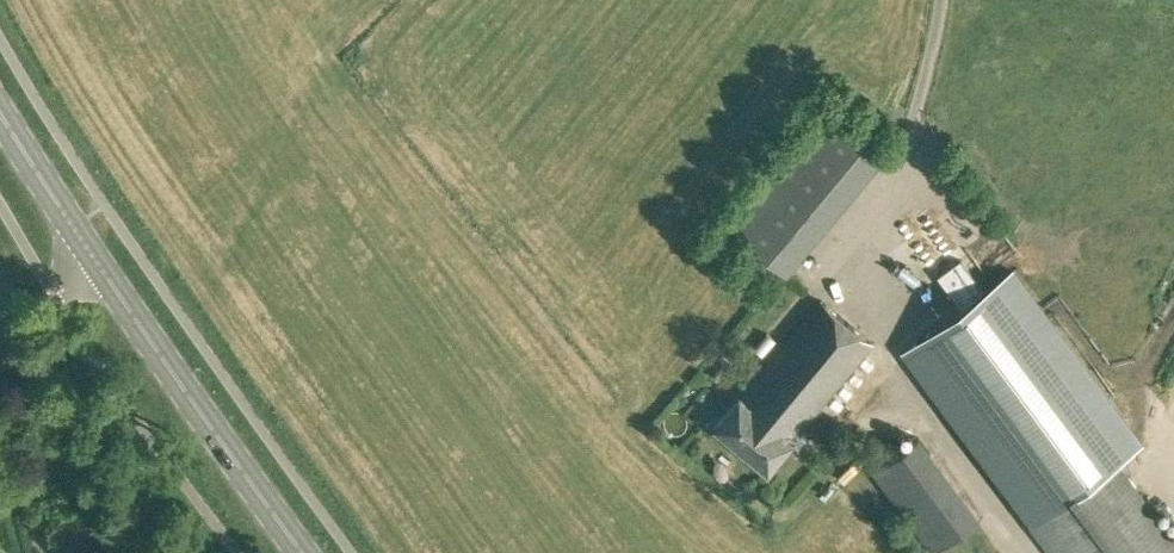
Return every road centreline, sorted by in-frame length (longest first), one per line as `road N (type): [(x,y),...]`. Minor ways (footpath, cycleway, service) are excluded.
road 1 (primary): [(302,552),(99,271)]
road 2 (unclassified): [(885,207),(945,0)]
road 3 (unclassified): [(0,429),(34,378),(55,297),(99,271)]
road 4 (primary): [(99,271),(0,116)]

